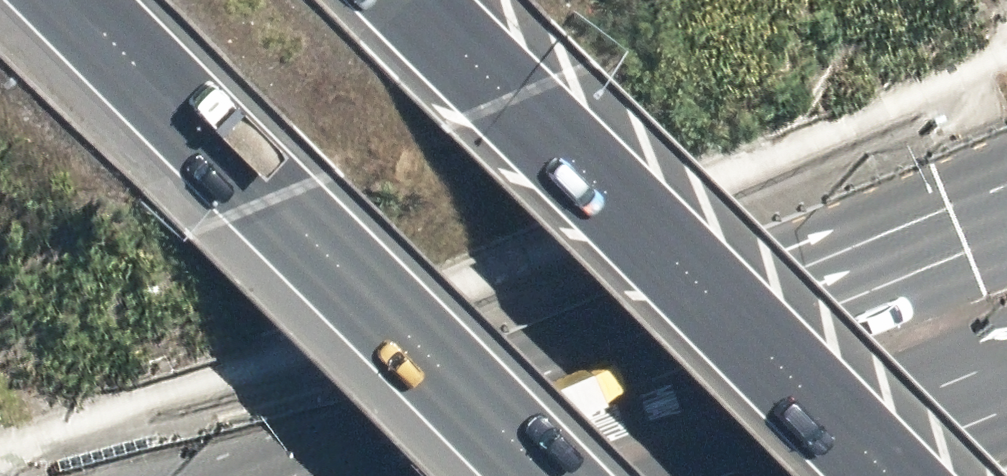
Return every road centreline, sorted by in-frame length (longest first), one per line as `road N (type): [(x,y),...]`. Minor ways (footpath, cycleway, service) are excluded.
road 1 (trunk): [(369,475),(1006,213)]
road 2 (motorway): [(544,475),(69,0)]
road 3 (motorway): [(413,0),(885,475)]
road 4 (trunk): [(1006,381),(777,475)]

